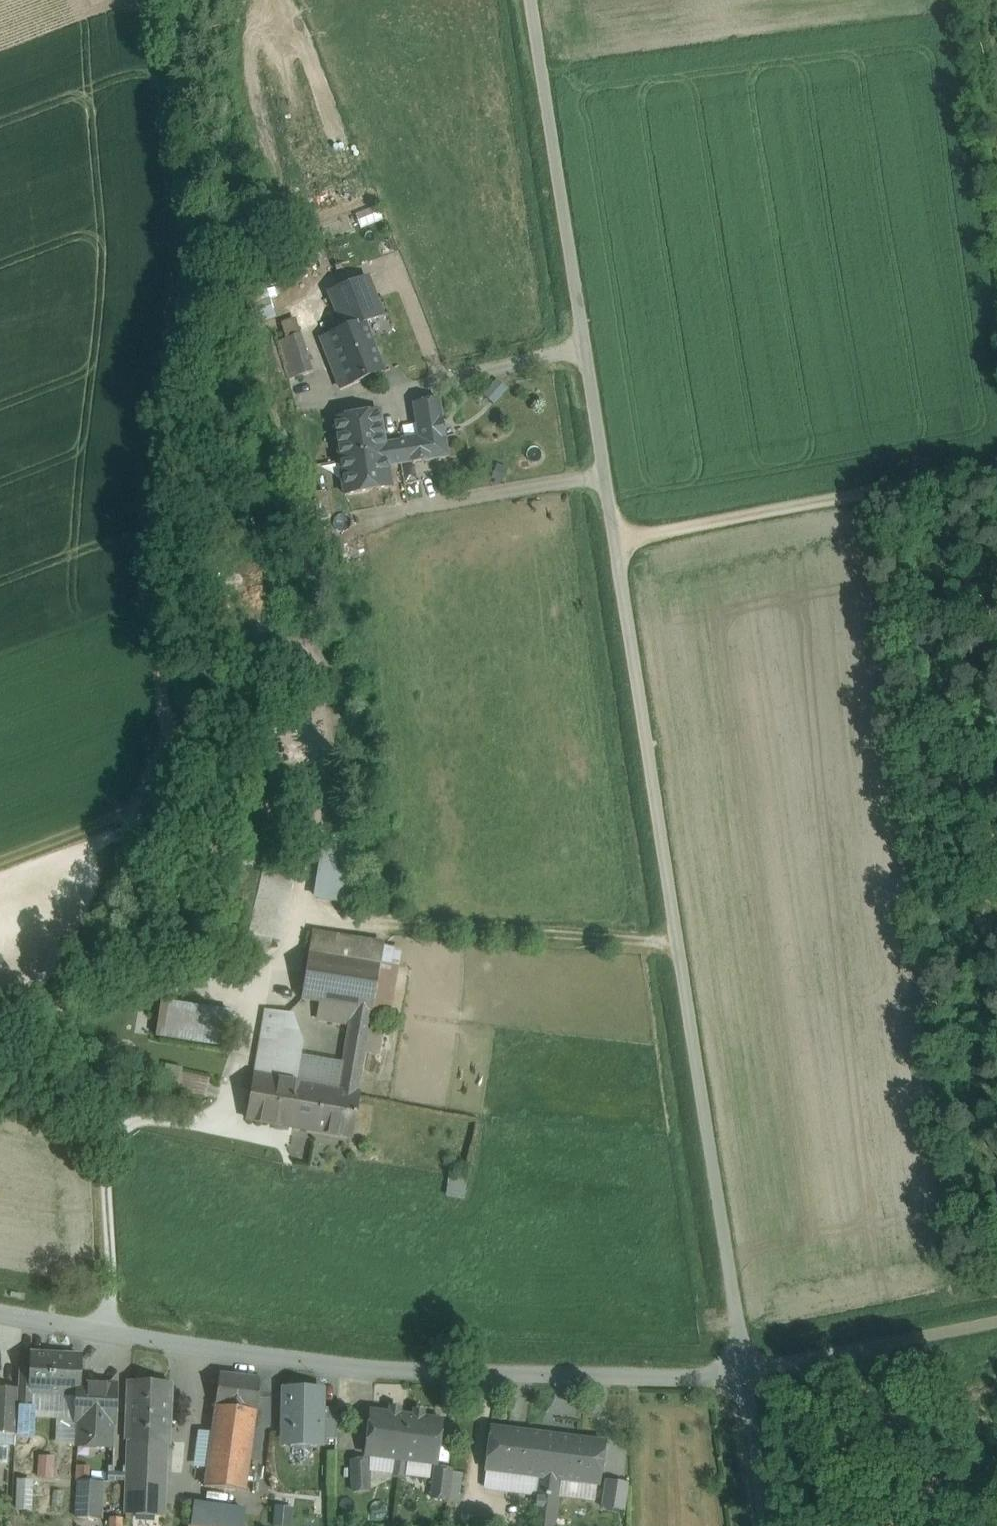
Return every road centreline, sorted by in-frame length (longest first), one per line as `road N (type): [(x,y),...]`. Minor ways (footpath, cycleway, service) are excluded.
road 1 (track): [(529,0),(763,1525)]
road 2 (residential): [(0,1311),(309,1359),(736,1381)]
road 3 (track): [(609,542),(996,475)]
road 4 (track): [(736,1381),(996,1332)]

